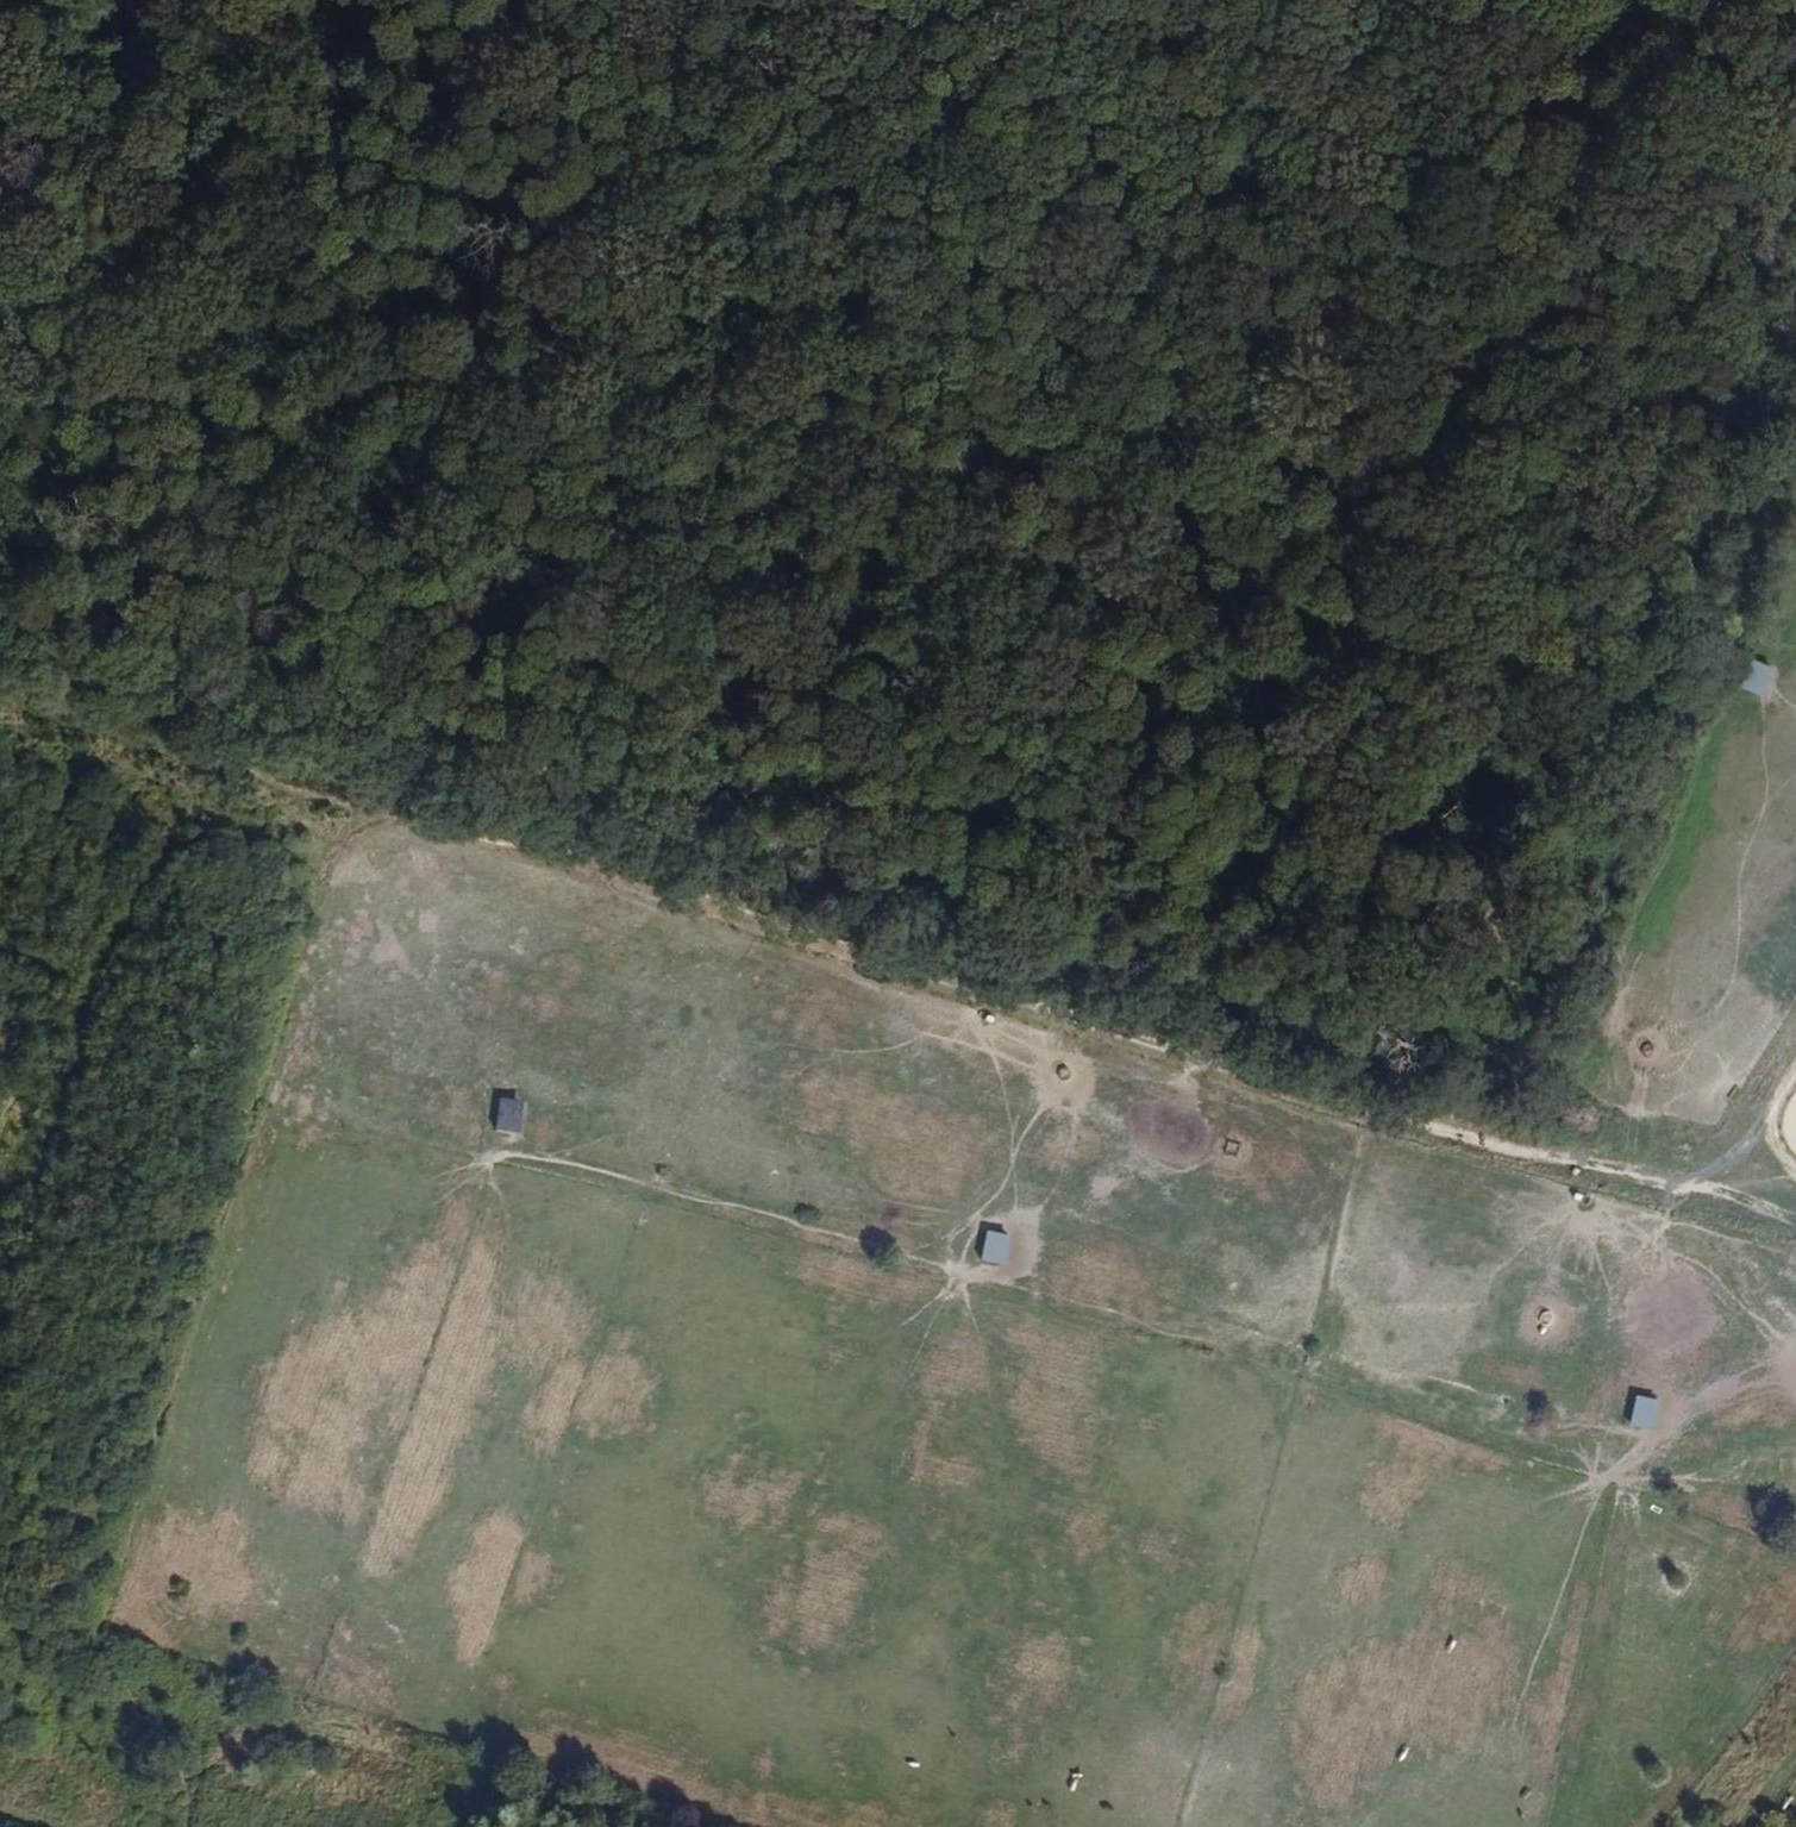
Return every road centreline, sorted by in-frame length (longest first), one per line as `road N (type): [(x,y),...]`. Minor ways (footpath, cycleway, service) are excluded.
road 1 (track): [(343,807),(1555,1171),(1795,1228)]

